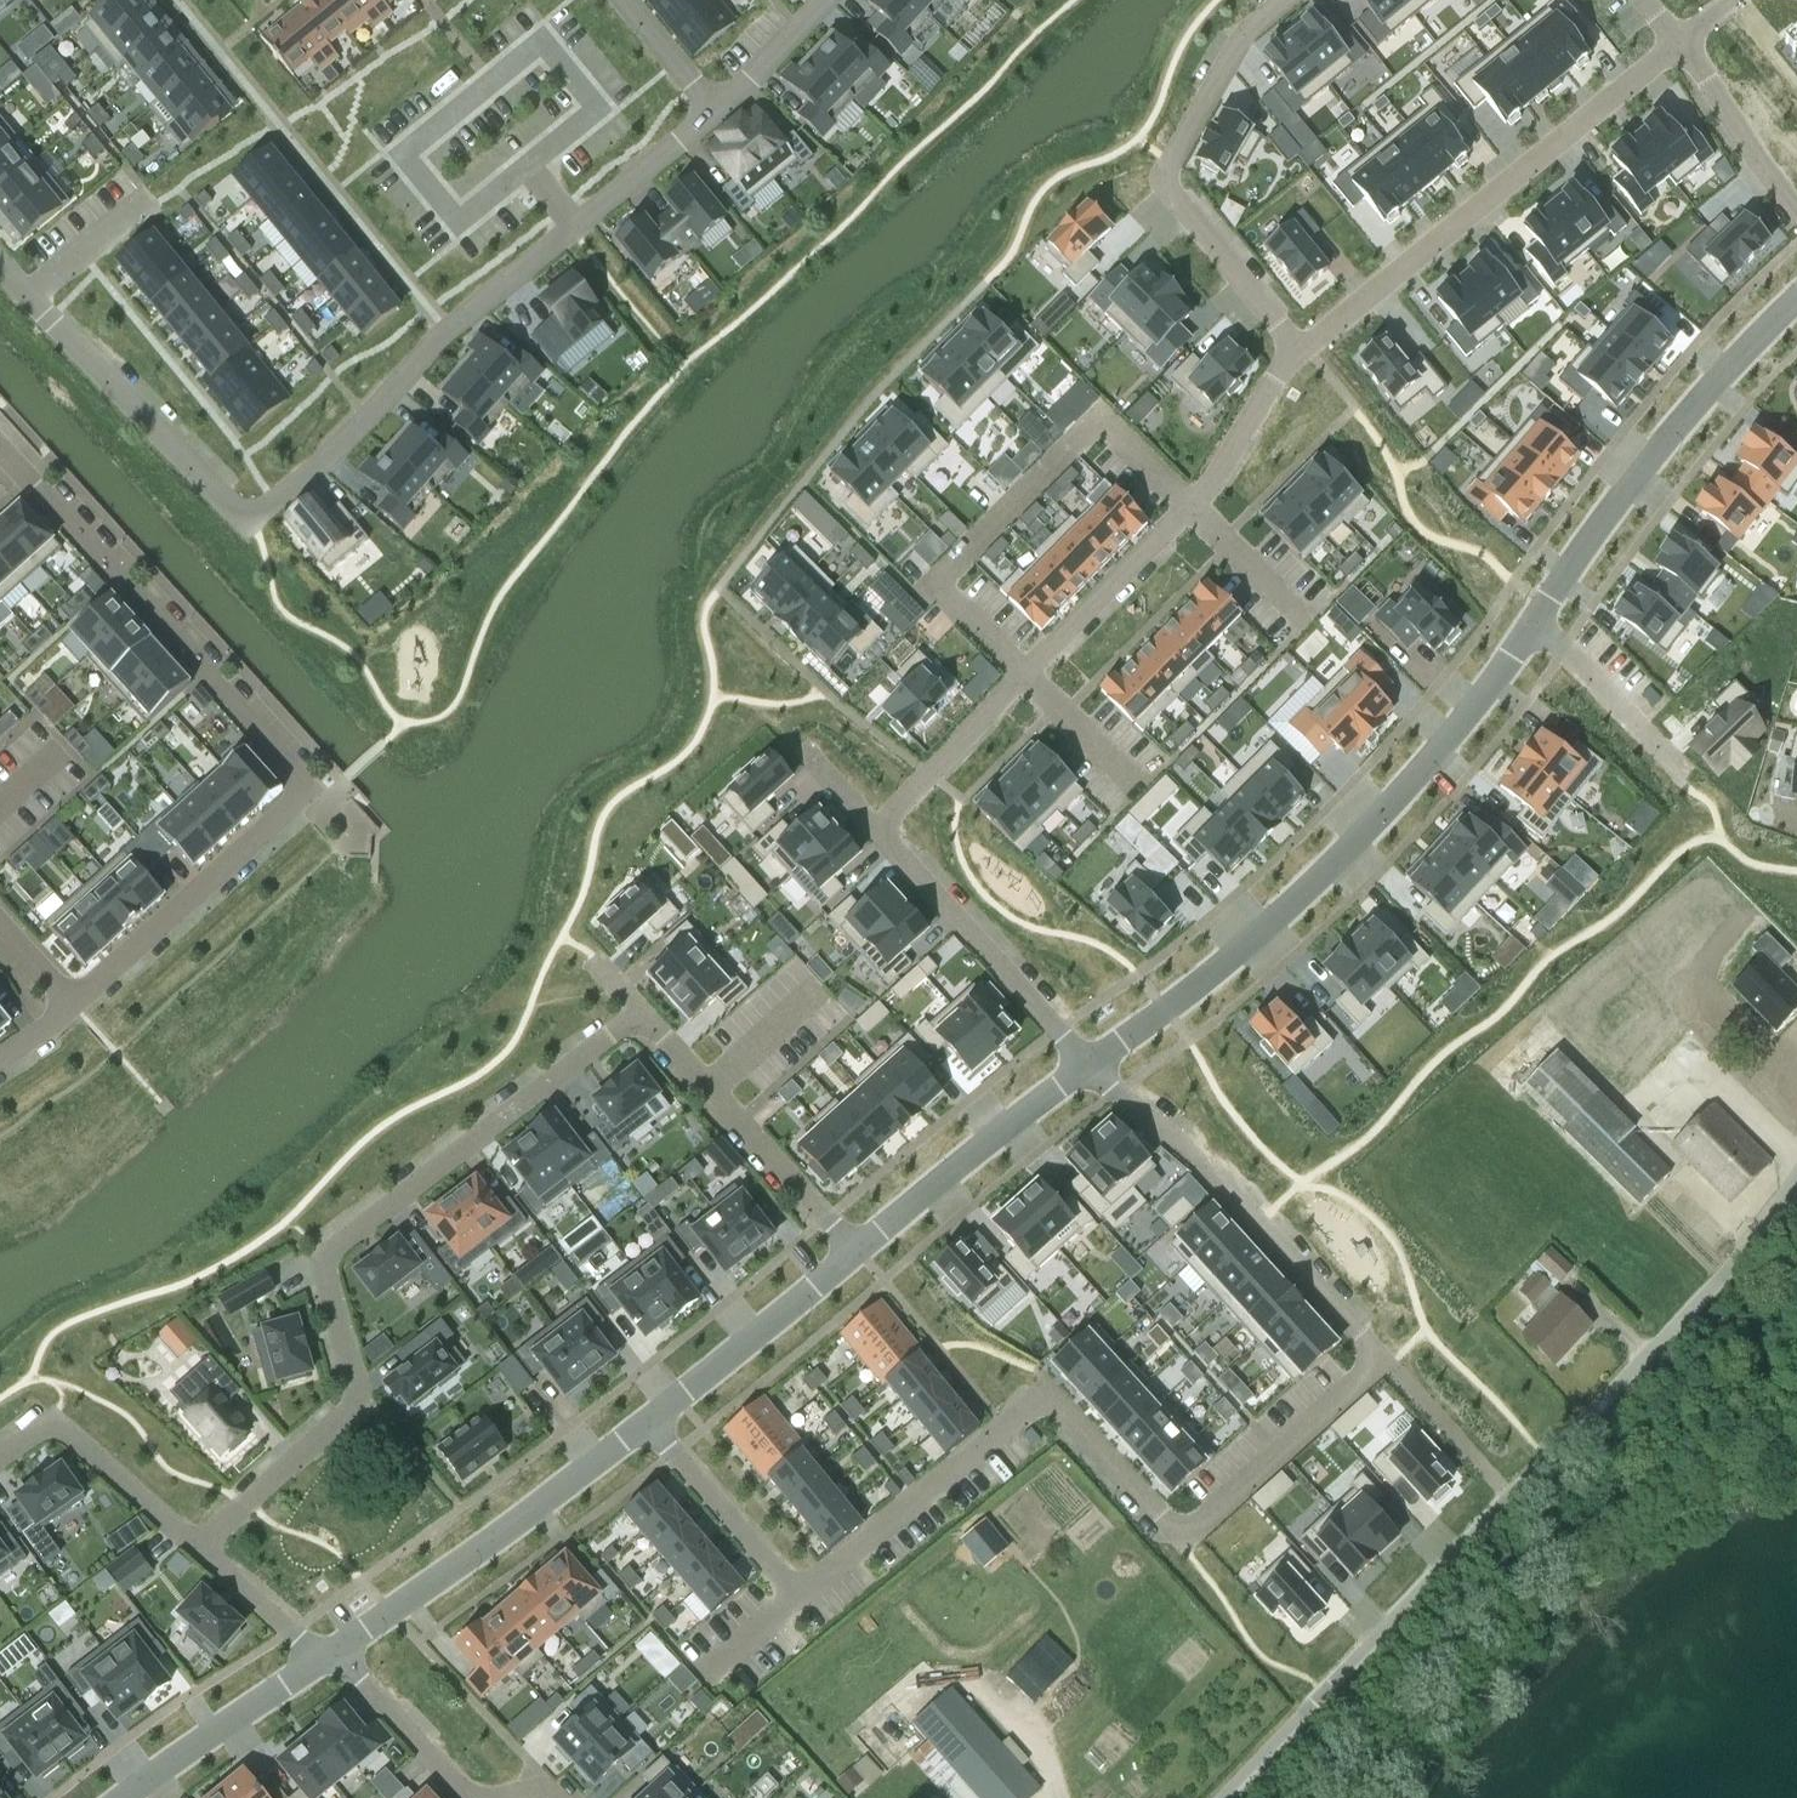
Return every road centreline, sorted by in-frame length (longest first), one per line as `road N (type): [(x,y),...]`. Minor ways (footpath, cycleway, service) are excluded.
road 1 (residential): [(1085,1066),(1259,1219),(1379,1359),(1198,1524),(1176,1530),(1156,1524),(1061,1410),(1030,1406),(1003,1426)]
road 2 (residential): [(1228,1797),(1796,1192)]
road 3 (residential): [(73,1002),(308,790),(0,451)]
road 4 (residential): [(199,1548),(361,1396),(324,1259),(640,1014)]
road 5 (residential): [(1298,349),(1208,489),(879,833)]
road 6 (residential): [(1085,1066),(1193,989),(1346,854),(1532,627)]
road 7 (residential): [(0,266),(244,516),(276,503),(323,461),(448,332)]
road 8 (residential): [(646,1423),(797,1598),(1003,1426)]
road 9 (residential): [(1681,43),(1298,349)]
road 10 (residential): [(1298,349),(1157,181),(1246,29),(1283,0)]
road 11 (residential): [(178,0),(448,332)]
road 12 (residential): [(1532,627),(1638,483),(1796,303)]
road 13 (residential): [(334,1651),(646,1423)]
road 14 (residential): [(448,332),(715,113)]
road 15 (residential): [(640,1014),(858,1254)]
road 16 (residential): [(879,833),(1085,1066)]
road 17 (residential): [(858,1254),(1085,1066)]
road 18 (residential): [(646,1423),(858,1254)]
road 19 (residential): [(199,1548),(57,1420),(0,1459)]
road 20 (residential): [(124,1797),(317,1663)]
road 21 (residential): [(470,1797),(334,1651)]
road 22 (residential): [(1681,43),(1796,203)]
road 23 (residential): [(1532,627),(1672,762)]
road 24 (residential): [(317,1663),(199,1548)]
road 25 (residential): [(715,113),(826,0)]
road 26 (residential): [(715,113),(623,0)]

